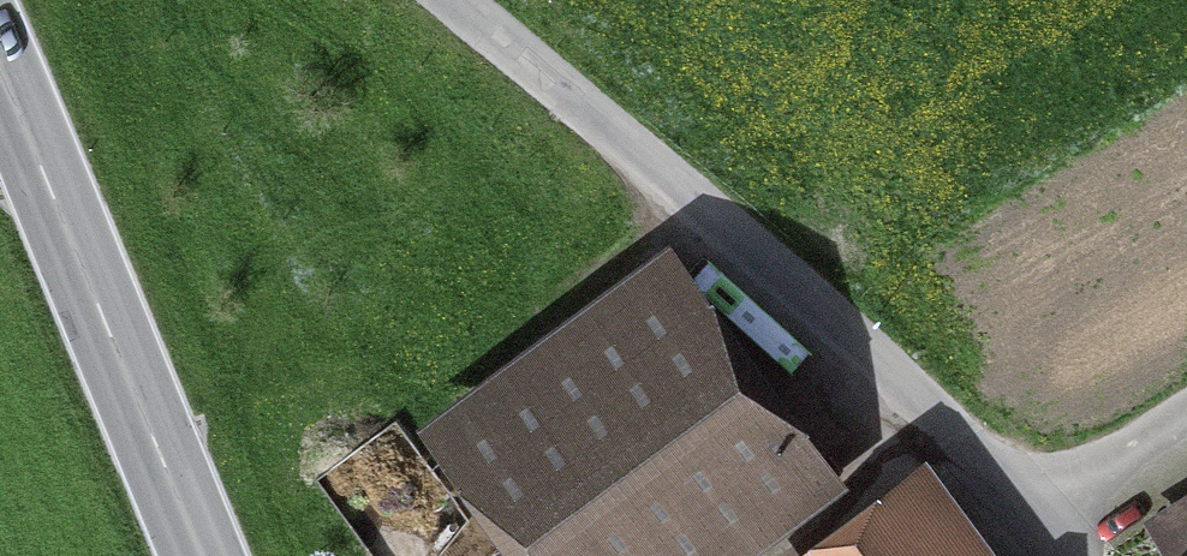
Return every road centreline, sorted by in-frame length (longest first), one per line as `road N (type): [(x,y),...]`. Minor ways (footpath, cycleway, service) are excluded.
road 1 (residential): [(1024,515),(830,314),(454,0)]
road 2 (primary): [(0,75),(202,555)]
road 3 (residential): [(1024,515),(1186,413)]

